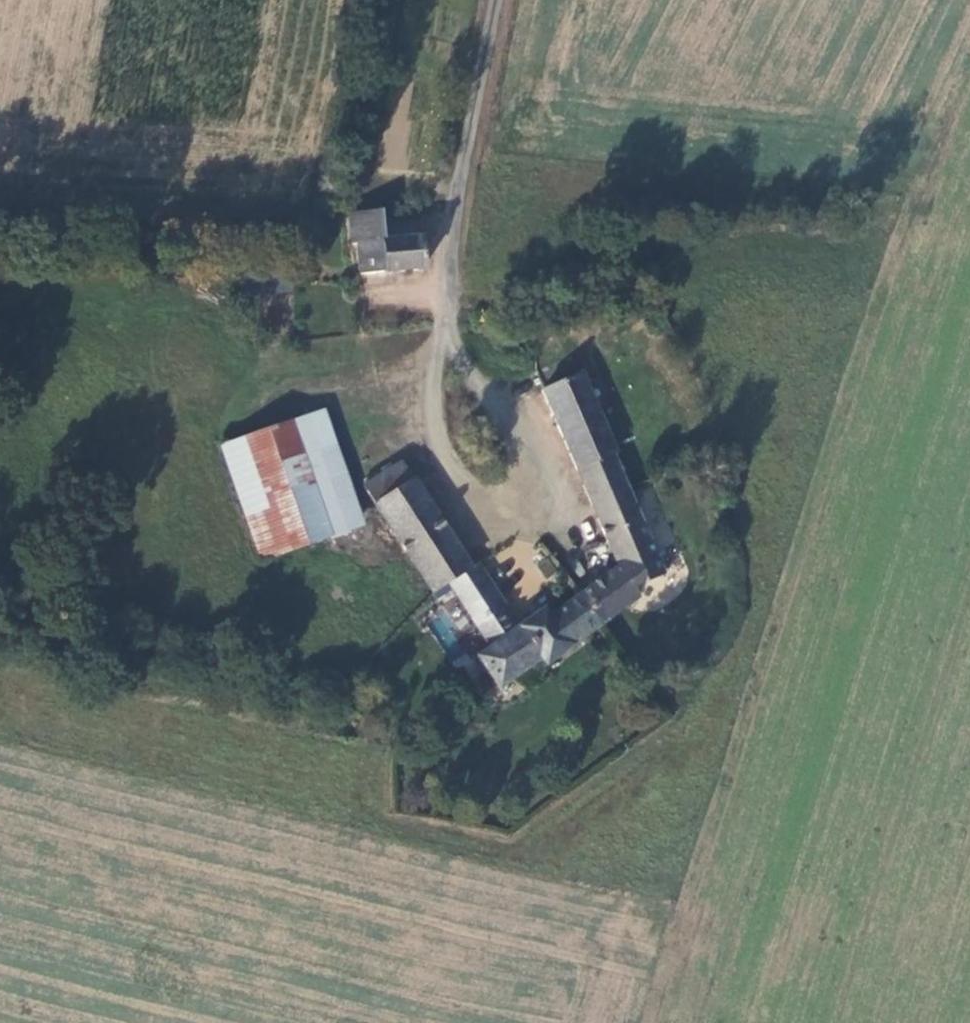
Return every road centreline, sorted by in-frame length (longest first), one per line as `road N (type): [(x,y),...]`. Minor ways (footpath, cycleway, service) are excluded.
road 1 (unclassified): [(510,0),(435,412)]

